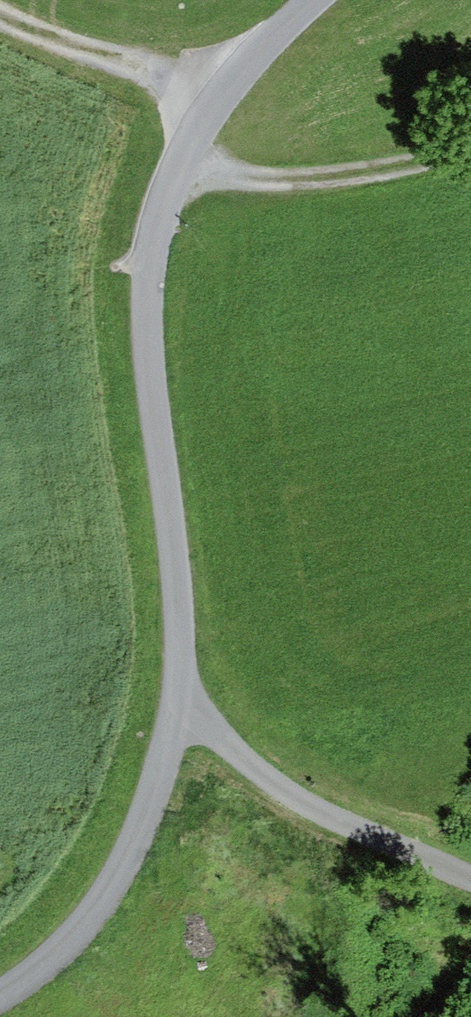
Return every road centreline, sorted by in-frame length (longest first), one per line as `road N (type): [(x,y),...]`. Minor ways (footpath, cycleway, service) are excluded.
road 1 (unclassified): [(322,0),(213,107),(181,169),(149,276),(176,556),(178,706)]
road 2 (unclassified): [(0,994),(72,938),(124,856),(178,706)]
road 3 (unclassified): [(178,706),(262,778),(470,876)]
road 4 (track): [(181,169),(324,194),(470,145)]
road 5 (track): [(0,12),(213,107)]

